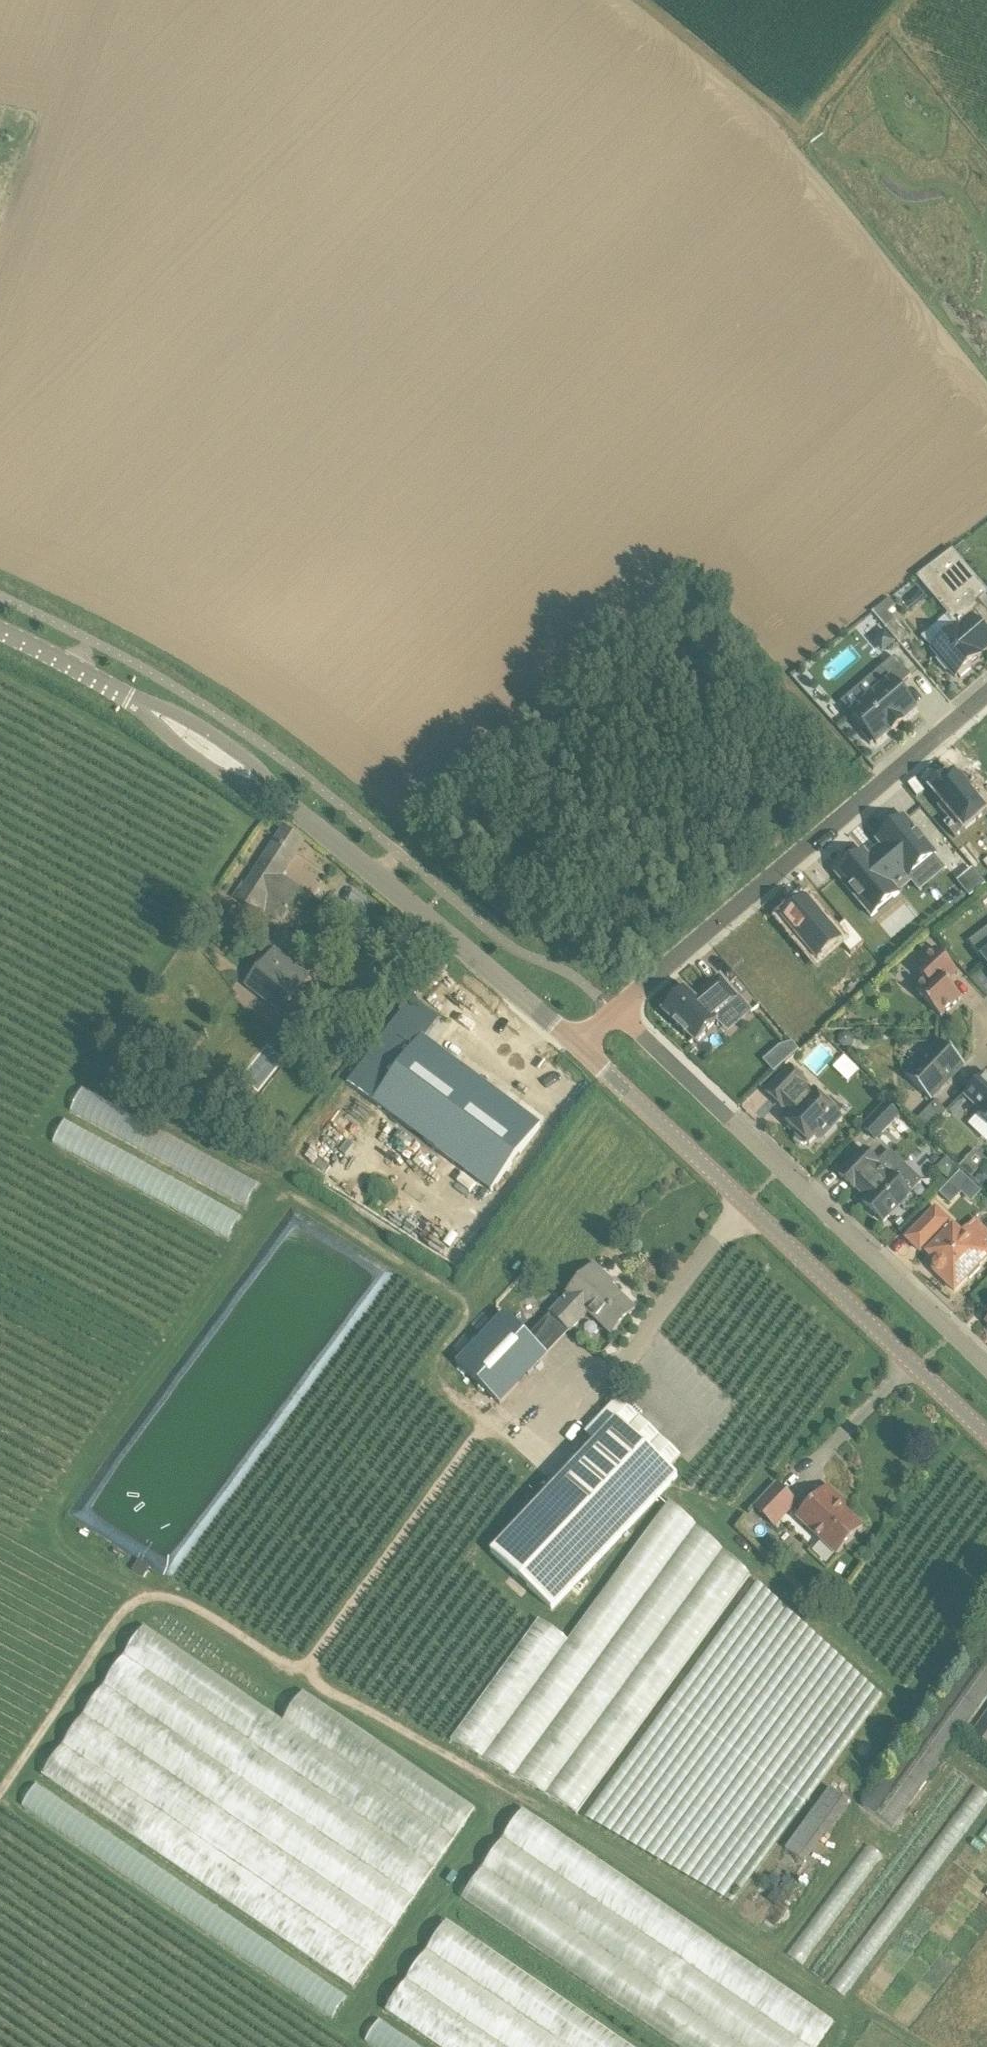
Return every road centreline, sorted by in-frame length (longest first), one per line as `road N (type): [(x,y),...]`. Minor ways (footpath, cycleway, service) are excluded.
road 1 (tertiary): [(986,1439),(581,1043)]
road 2 (residential): [(986,1365),(619,1012)]
road 3 (residential): [(986,700),(619,1012)]
road 4 (track): [(986,350),(842,162),(799,123),(906,0)]
road 5 (tertiary): [(581,1043),(278,795)]
road 6 (track): [(654,0),(799,123)]
road 7 (tertiary): [(278,795),(222,738),(128,697)]
road 8 (tertiary): [(128,697),(204,763),(278,795)]
road 9 (tertiary): [(128,697),(0,630)]

